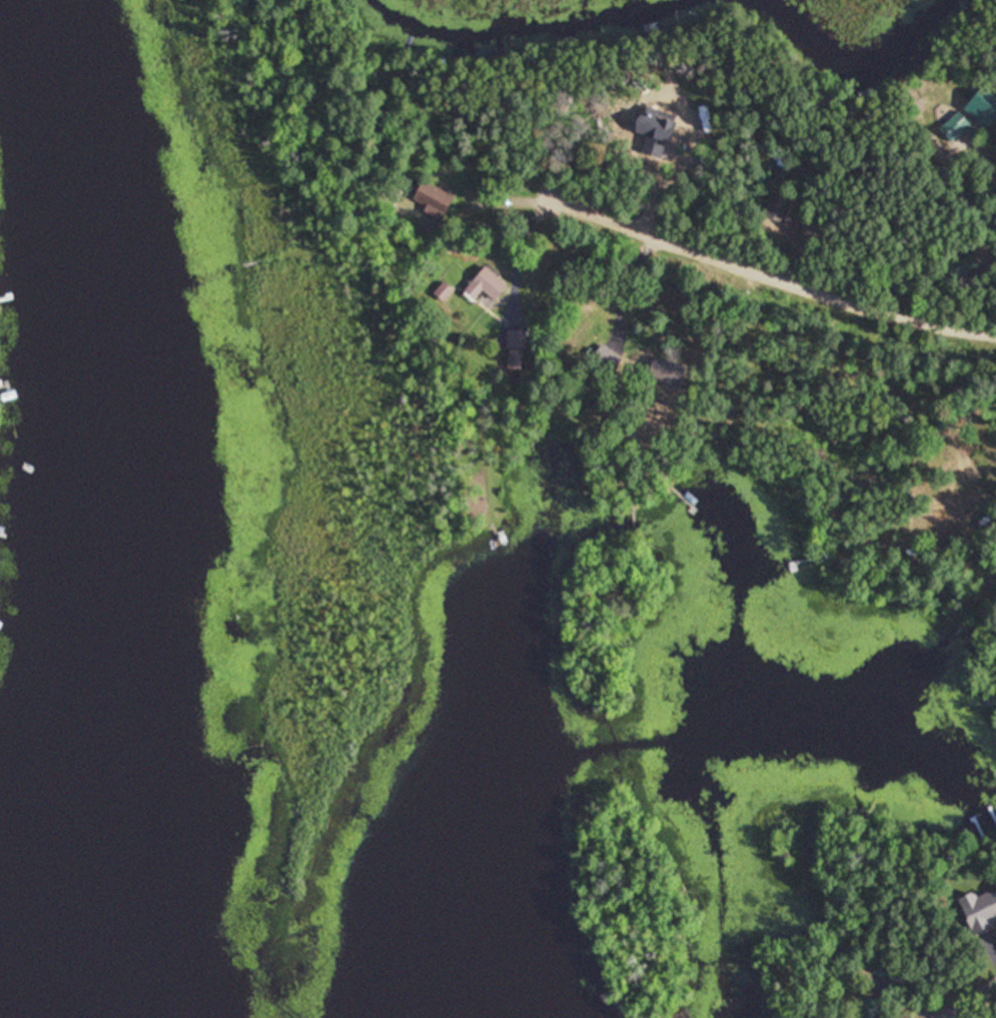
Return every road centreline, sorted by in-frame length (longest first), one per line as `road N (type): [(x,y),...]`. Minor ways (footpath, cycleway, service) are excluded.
road 1 (residential): [(549,195),(882,313),(995,328)]

